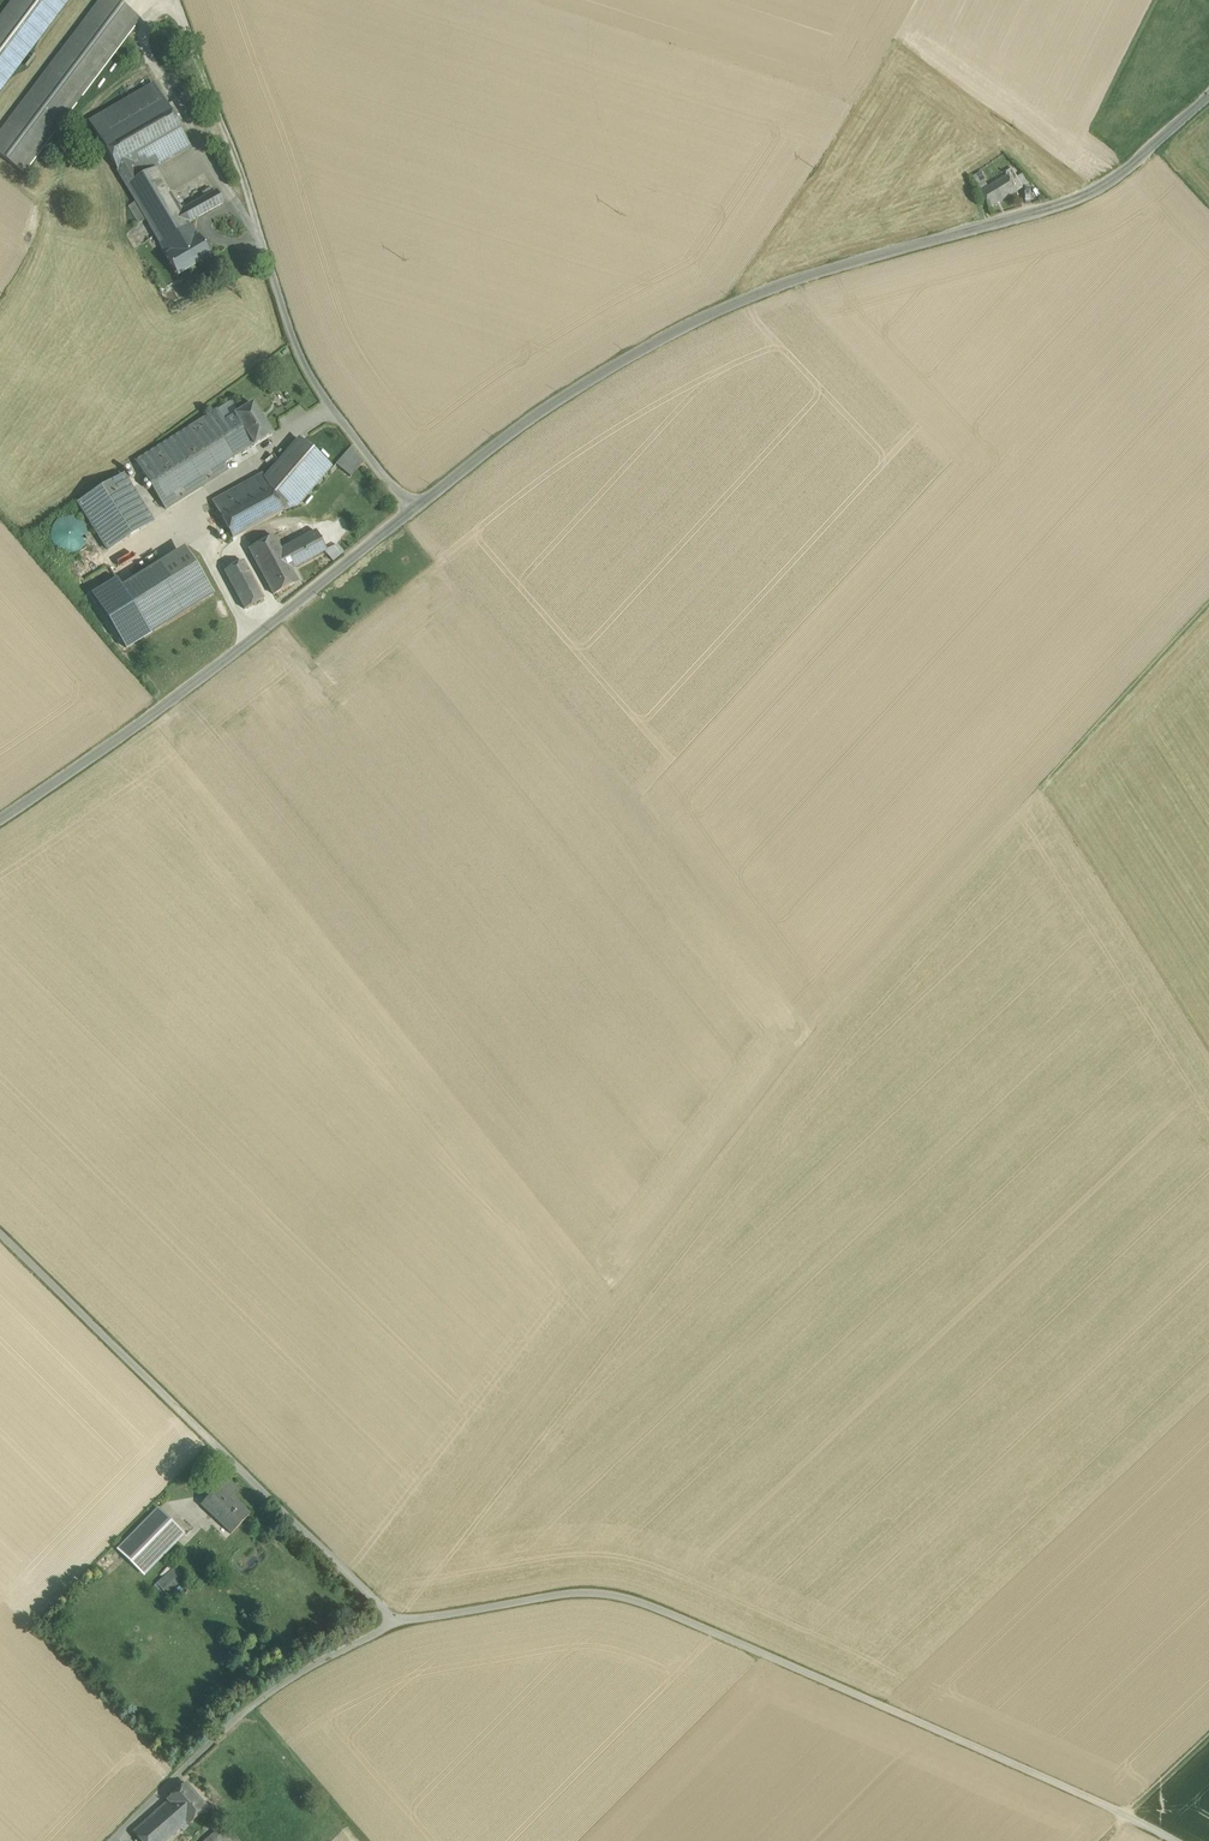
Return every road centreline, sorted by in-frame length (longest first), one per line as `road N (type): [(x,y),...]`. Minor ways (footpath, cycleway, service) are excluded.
road 1 (unclassified): [(1208,92),(1097,190),(793,281),(695,322),(557,401),(172,700),(0,818)]
road 2 (unclassified): [(397,1621),(576,1592),(627,1598),(1172,1840)]
road 3 (track): [(416,505),(325,399),(294,339),(168,0)]
road 4 (unclassified): [(0,1231),(397,1621)]
road 5 (unclassified): [(111,1840),(282,1681),(397,1621)]
road 6 (track): [(367,1840),(252,1707)]

